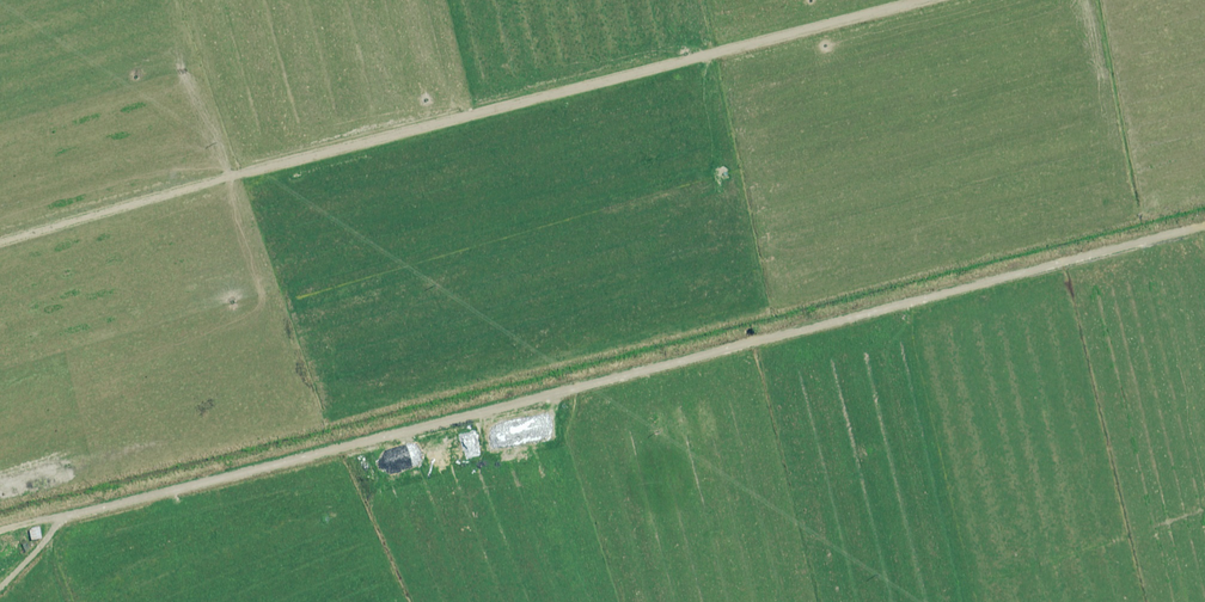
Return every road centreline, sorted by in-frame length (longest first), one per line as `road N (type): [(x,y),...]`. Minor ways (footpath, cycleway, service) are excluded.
road 1 (track): [(39,520),(1204,225)]
road 2 (track): [(0,263),(987,0)]

